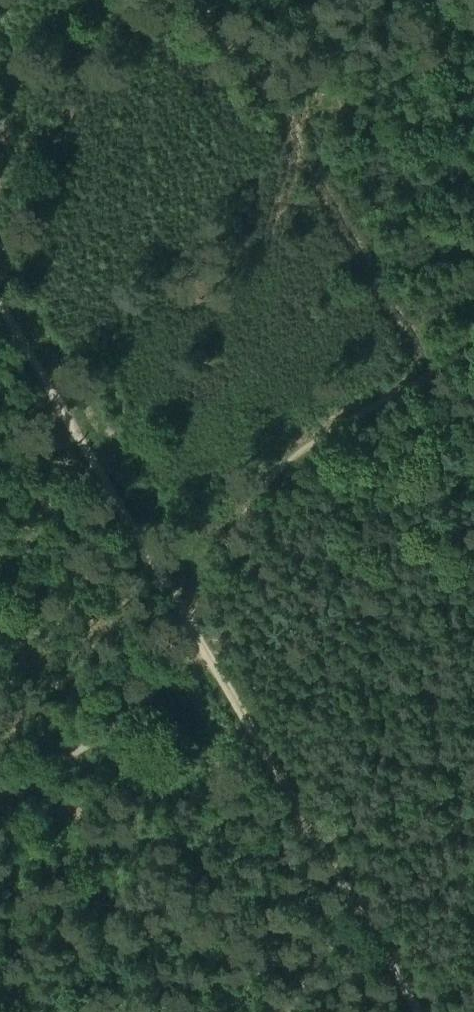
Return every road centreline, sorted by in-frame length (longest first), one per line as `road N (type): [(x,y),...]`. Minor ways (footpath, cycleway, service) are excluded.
road 1 (track): [(419,1011),(0,301)]
road 2 (track): [(0,792),(95,740),(181,671),(203,574),(241,505),(298,452),(426,372)]
road 3 (track): [(426,372),(206,0)]

